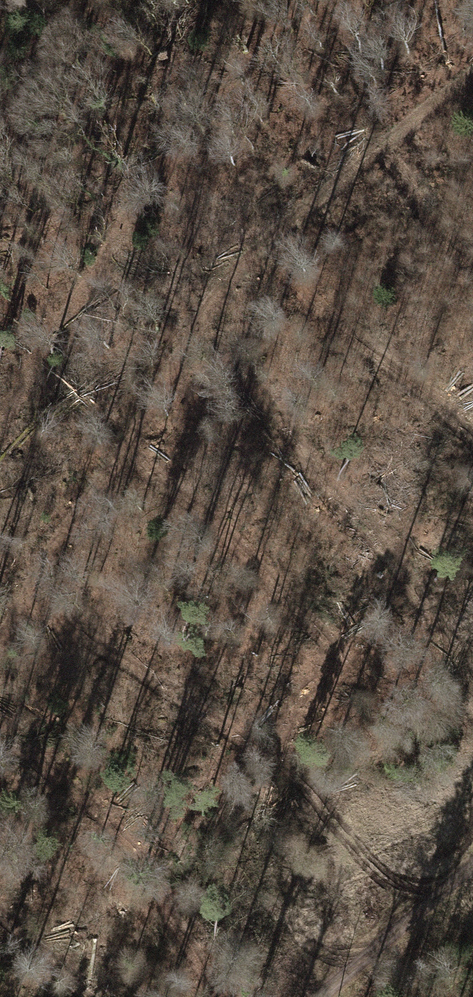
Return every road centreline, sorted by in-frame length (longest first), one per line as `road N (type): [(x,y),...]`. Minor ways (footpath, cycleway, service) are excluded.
road 1 (track): [(472,65),(225,288),(55,543),(0,655)]
road 2 (track): [(472,867),(329,996)]
road 3 (track): [(311,0),(191,124)]
road 4 (track): [(0,909),(91,996)]

